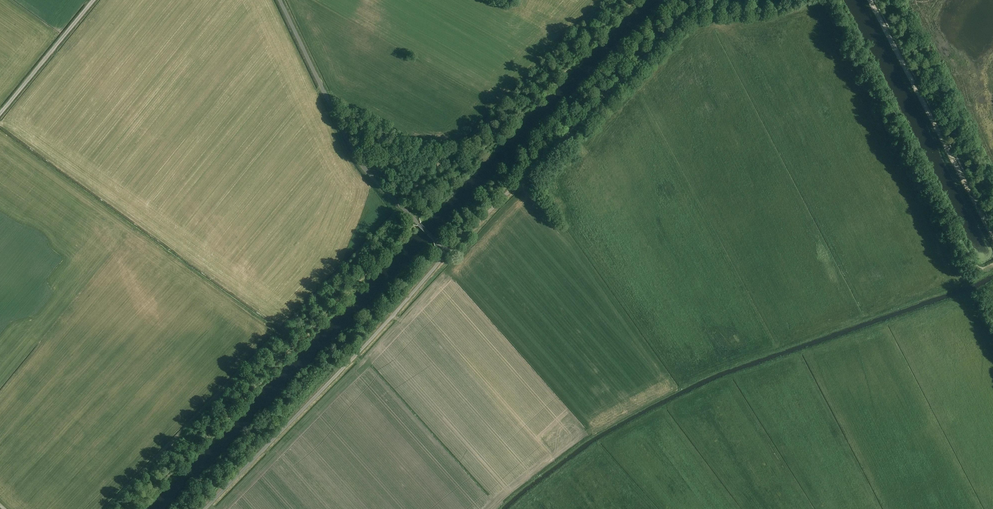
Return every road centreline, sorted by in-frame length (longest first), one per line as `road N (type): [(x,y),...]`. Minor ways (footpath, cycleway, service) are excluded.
road 1 (unclassified): [(448,253),(679,20),(720,0)]
road 2 (unclassified): [(205,508),(448,253)]
road 3 (unclassified): [(448,253),(357,156),(280,0)]
road 4 (track): [(992,233),(871,0)]
road 5 (unclassified): [(0,115),(94,0)]

